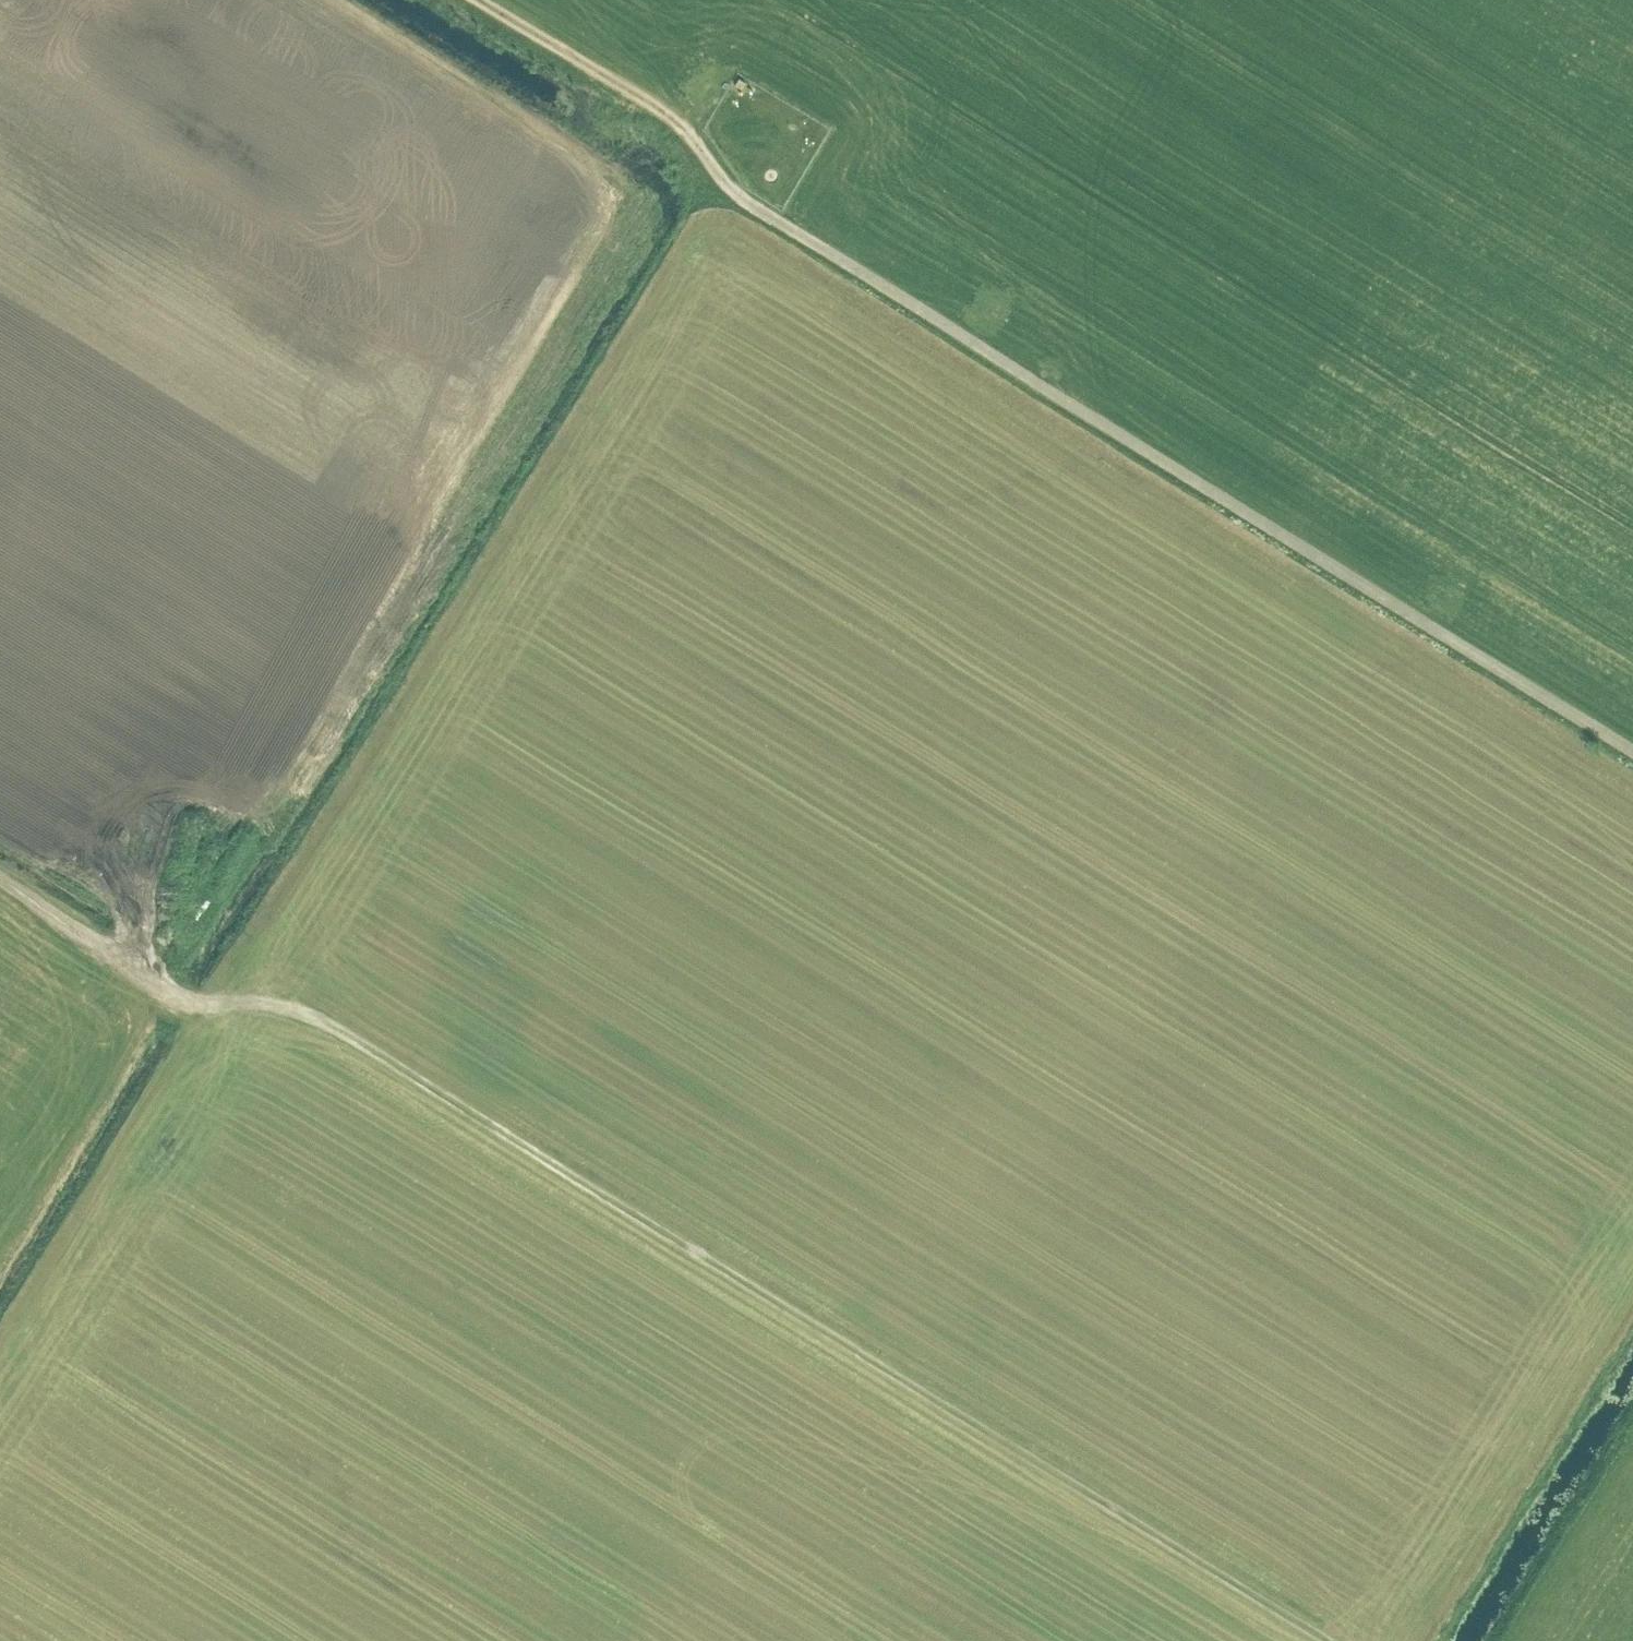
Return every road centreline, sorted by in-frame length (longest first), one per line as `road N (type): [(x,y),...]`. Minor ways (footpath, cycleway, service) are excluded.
road 1 (track): [(0,878),(86,936),(138,993),(194,1009),(330,1020),(1330,1640)]
road 2 (track): [(484,0),(667,111),(714,177),(751,205),(1133,433),(1632,754)]

